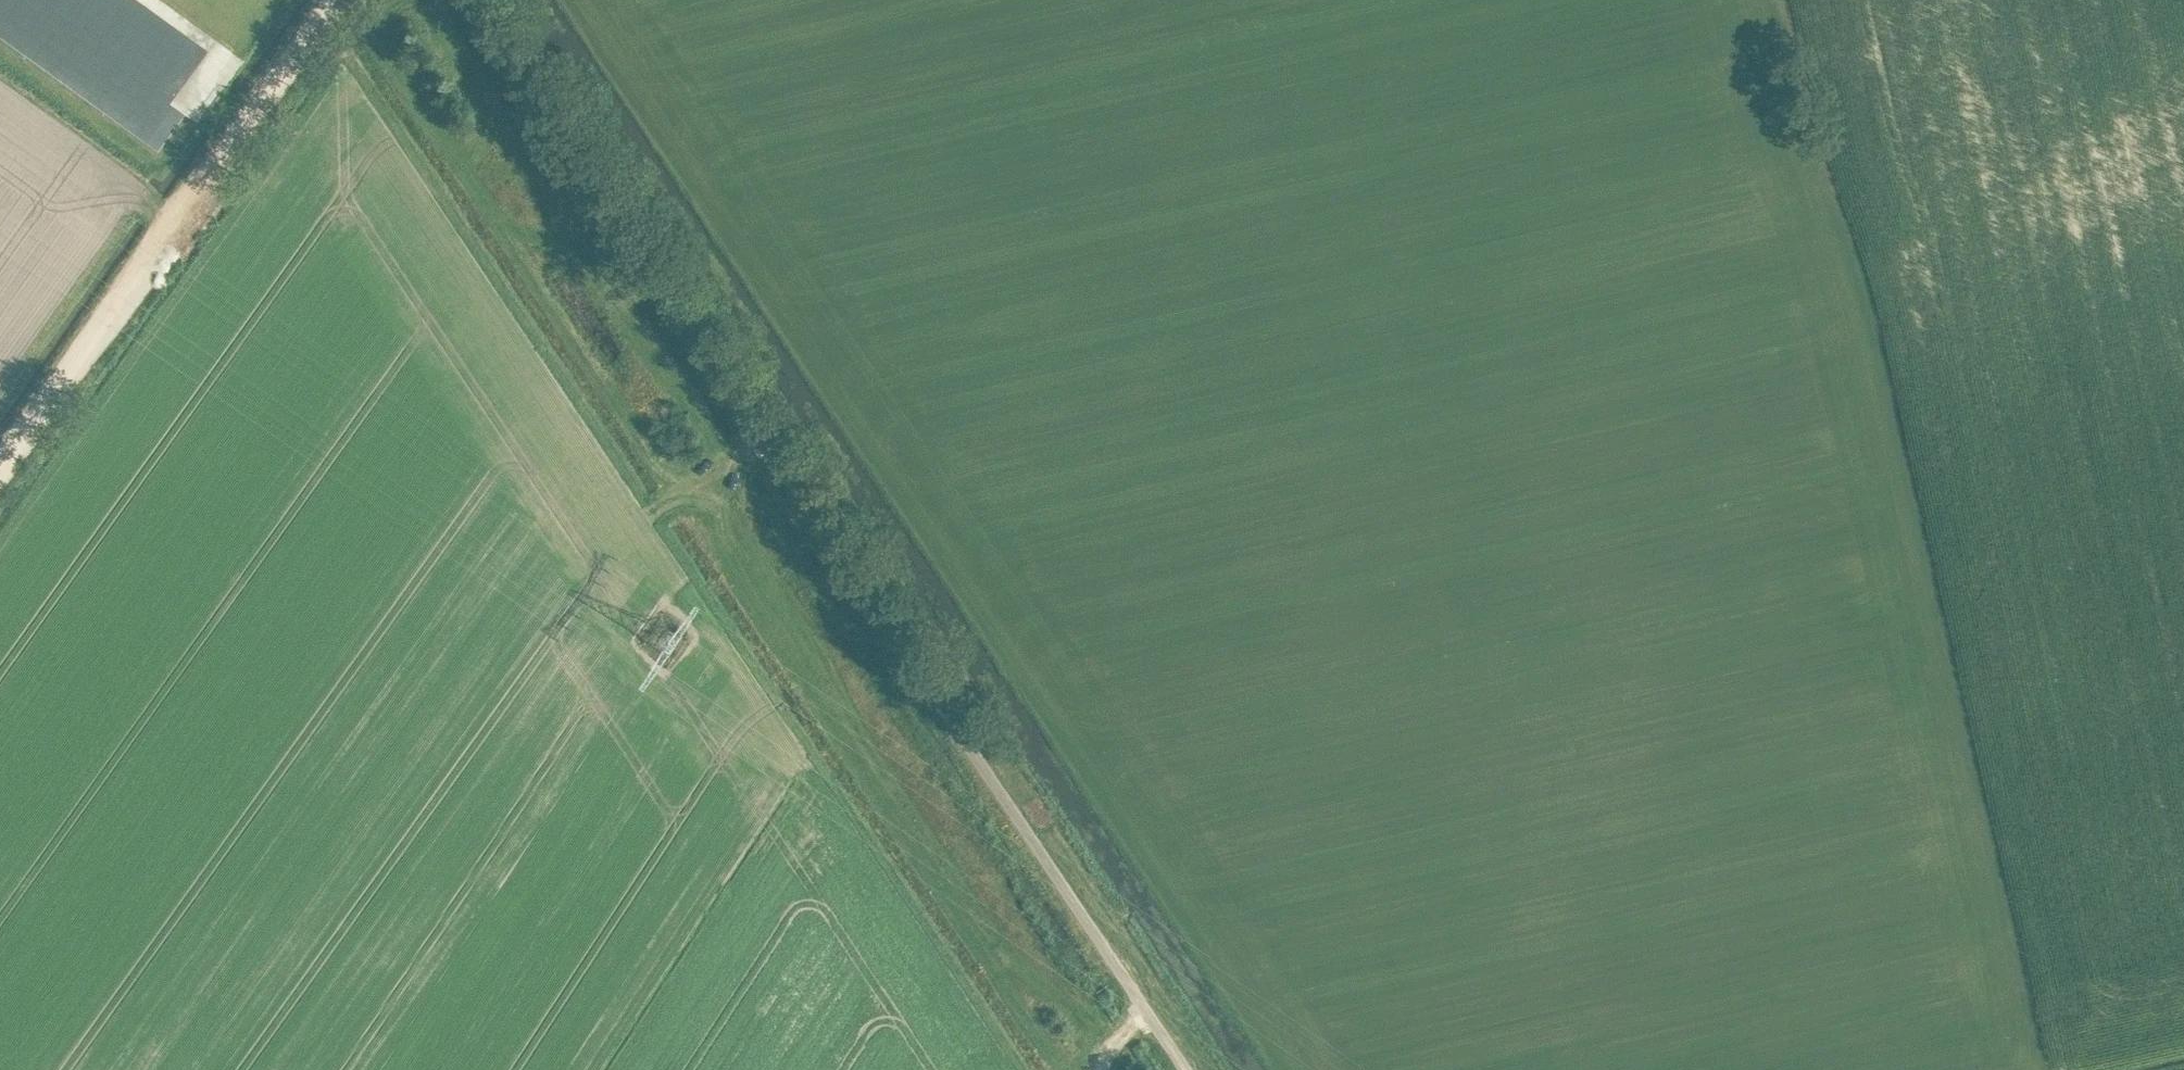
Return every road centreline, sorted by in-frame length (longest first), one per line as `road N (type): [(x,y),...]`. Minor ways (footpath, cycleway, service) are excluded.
road 1 (unclassified): [(1185,1069),(474,0)]
road 2 (unclassified): [(0,466),(332,0)]

